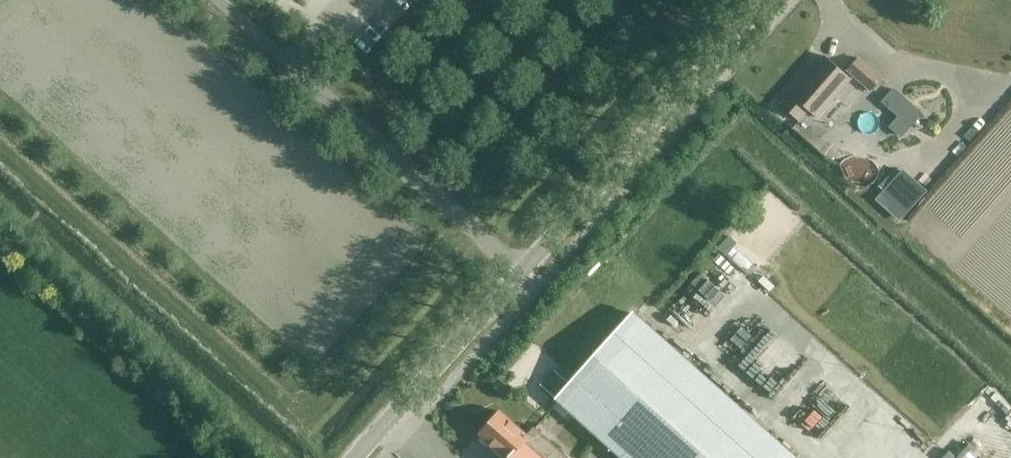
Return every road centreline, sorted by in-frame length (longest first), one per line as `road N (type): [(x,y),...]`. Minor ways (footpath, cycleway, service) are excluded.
road 1 (tertiary): [(355,457),(769,0)]

